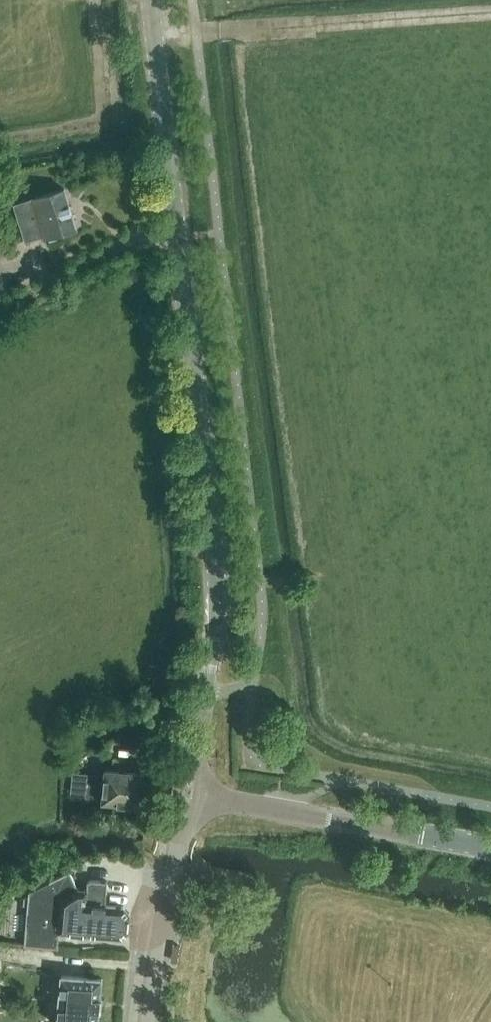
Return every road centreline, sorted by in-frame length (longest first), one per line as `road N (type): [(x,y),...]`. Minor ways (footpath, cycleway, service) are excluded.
road 1 (secondary): [(203,796),(194,754),(212,652),(215,552),(150,0)]
road 2 (track): [(490,12),(154,36)]
road 3 (secondary): [(203,796),(490,847)]
road 4 (secondary): [(148,1021),(180,832),(203,796)]

